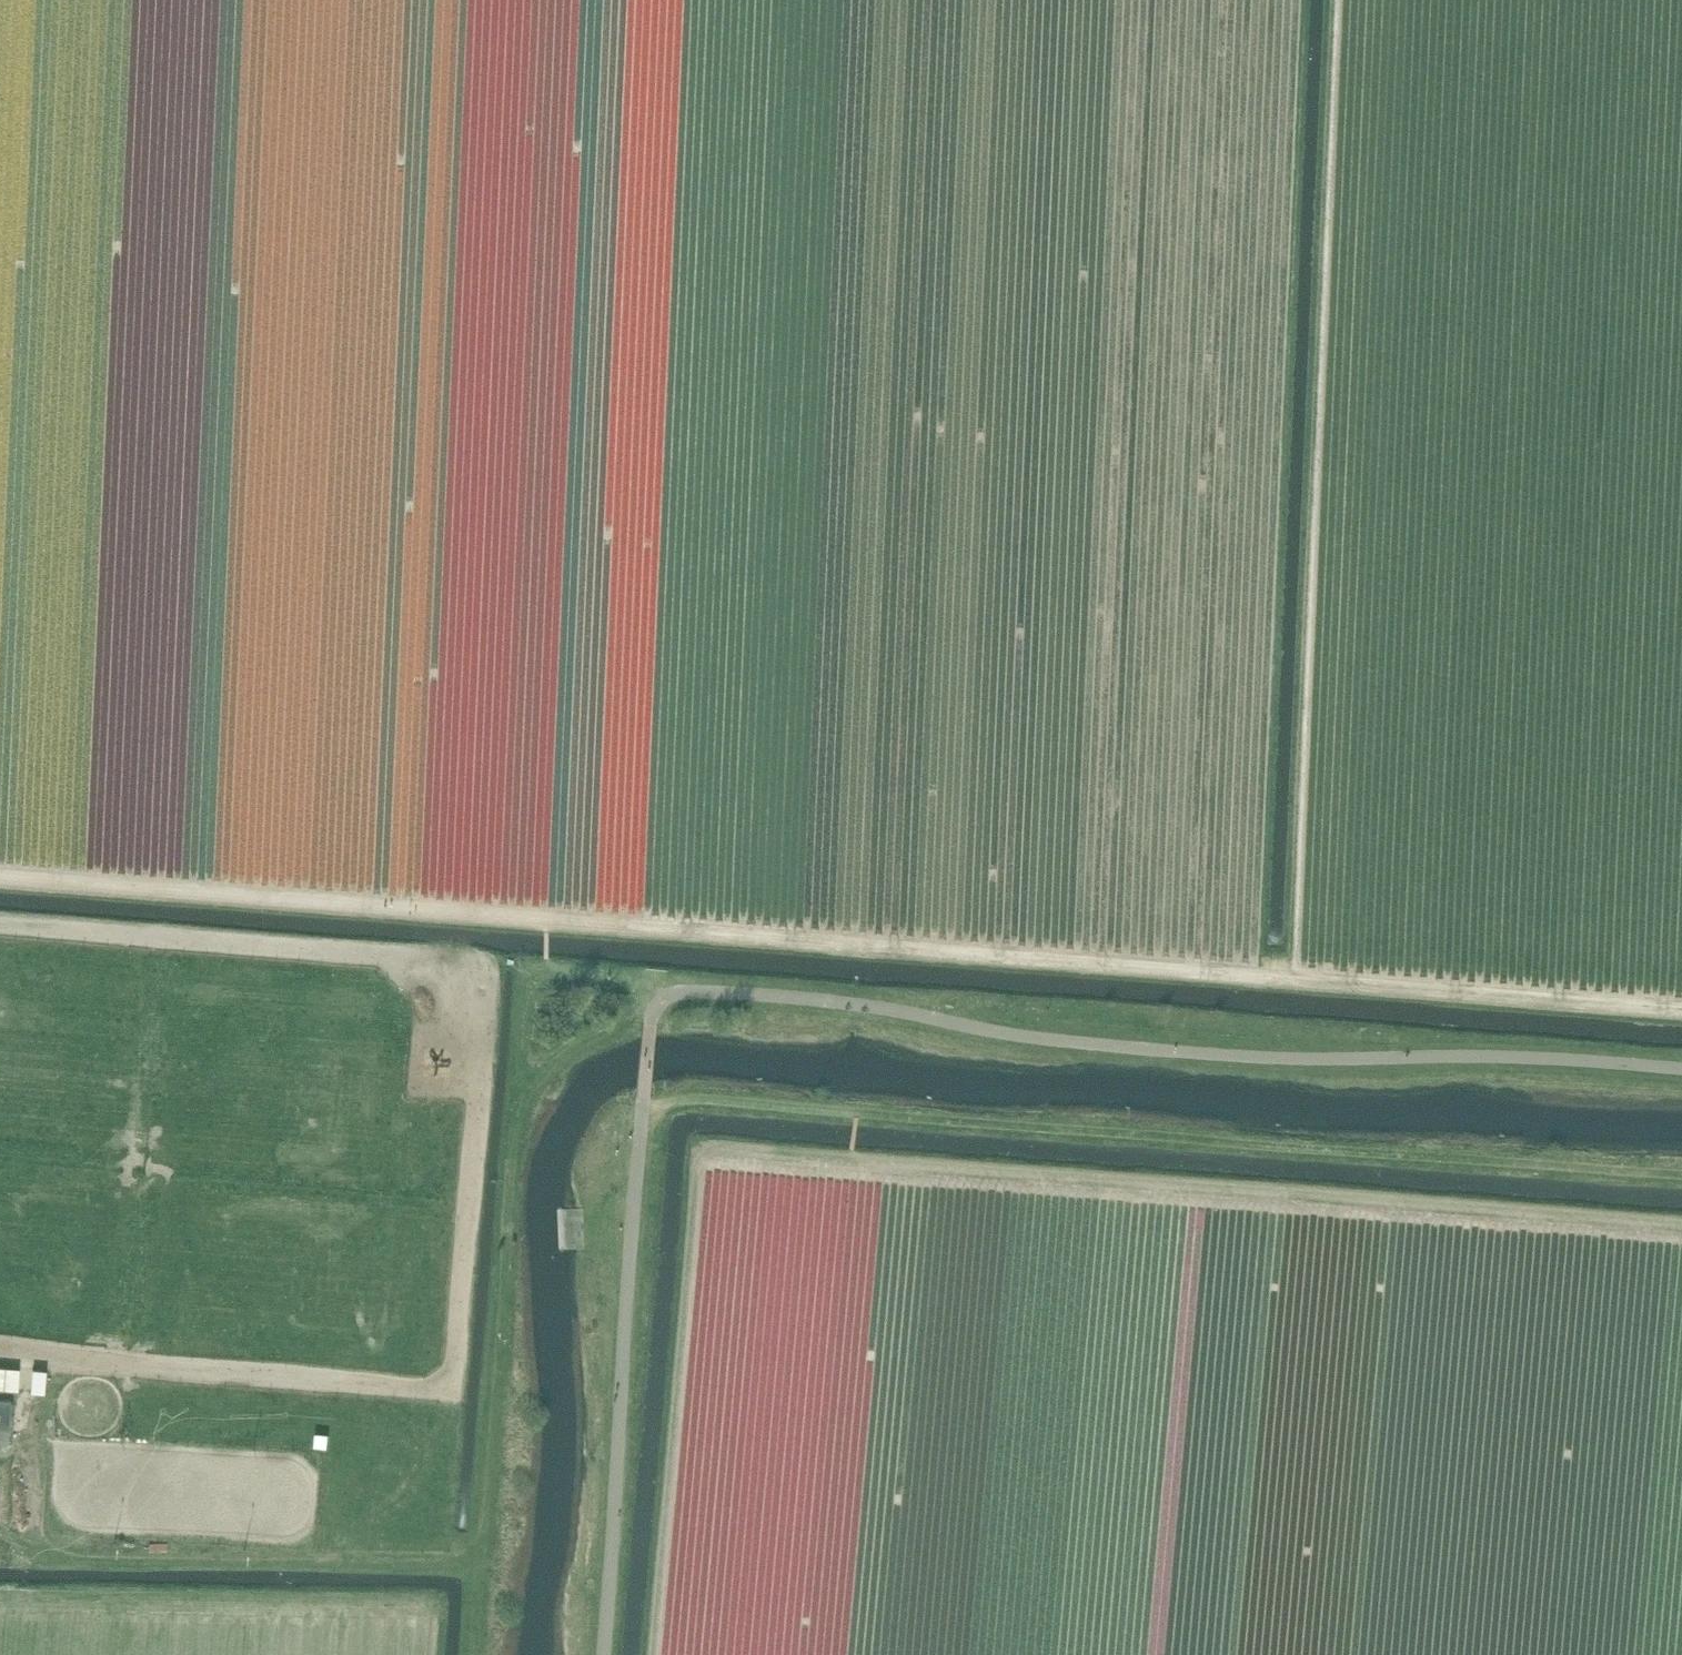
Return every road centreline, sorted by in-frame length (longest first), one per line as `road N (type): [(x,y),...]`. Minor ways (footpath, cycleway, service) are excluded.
road 1 (track): [(1681,1011),(0,881)]
road 2 (track): [(653,1654),(701,1155),(1681,1228)]

